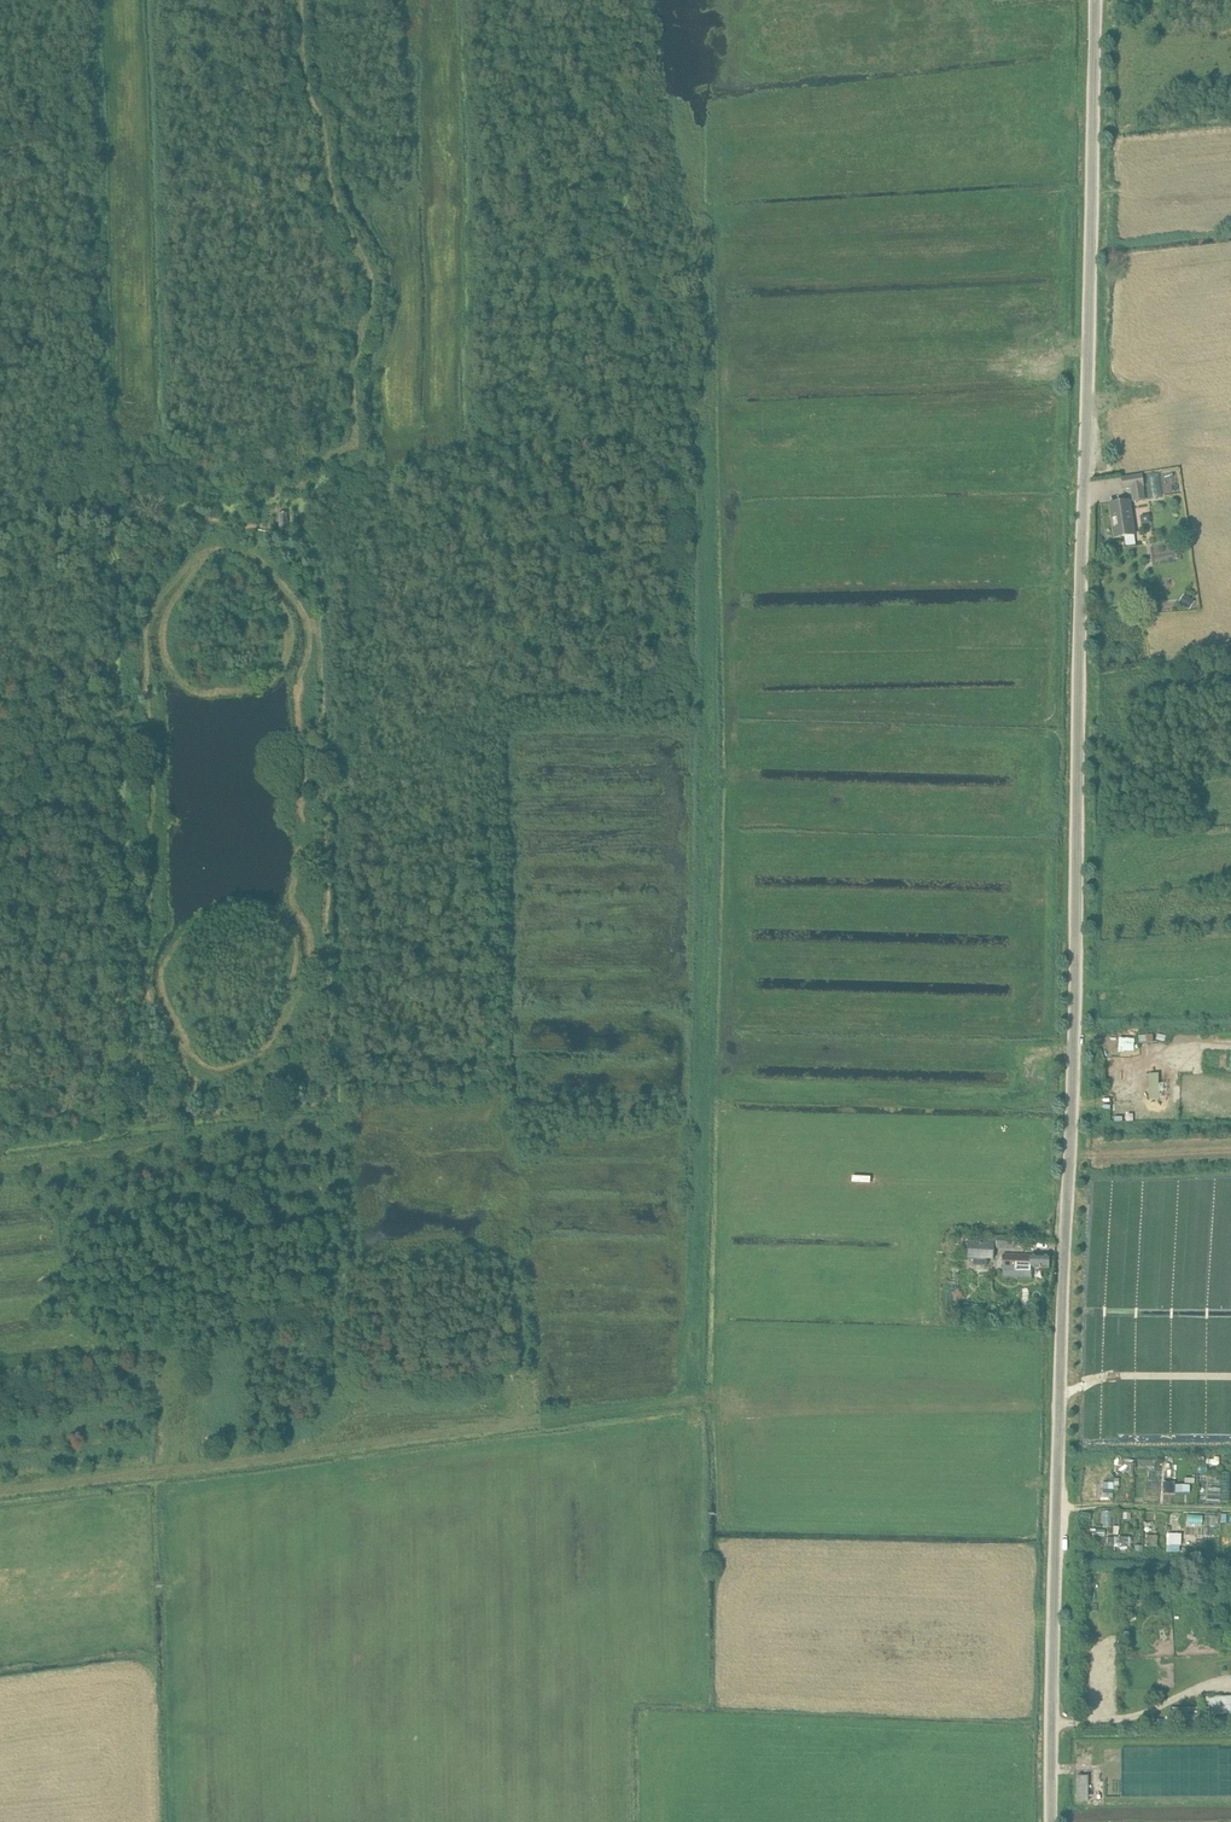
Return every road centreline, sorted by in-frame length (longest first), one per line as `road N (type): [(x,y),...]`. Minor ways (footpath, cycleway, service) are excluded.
road 1 (unclassified): [(1052,1821),(1095,0)]

